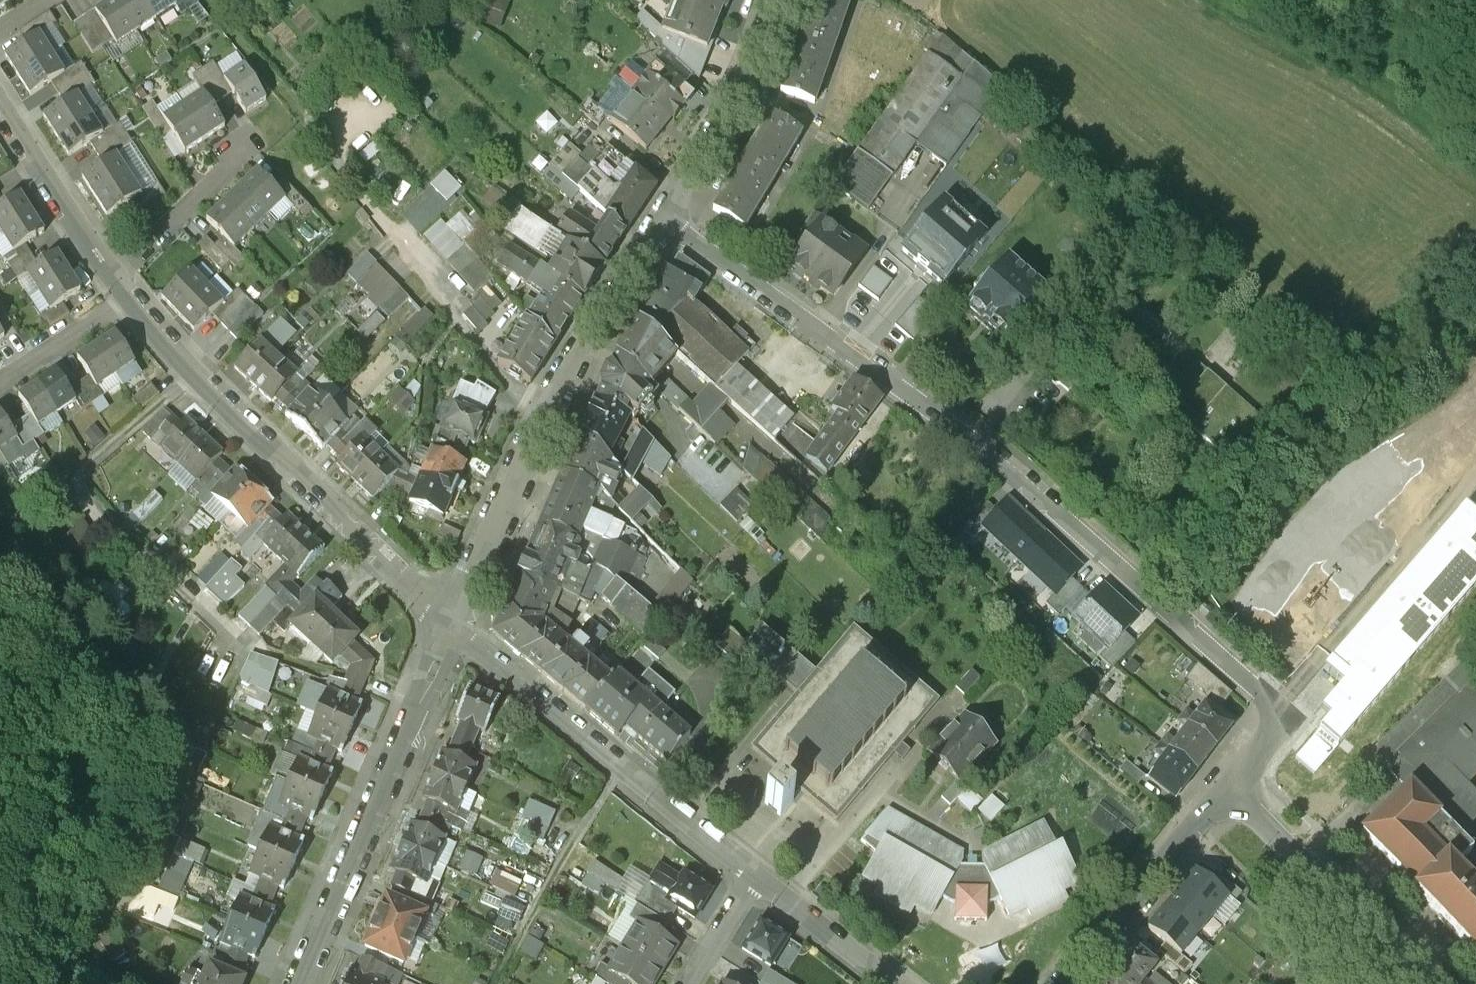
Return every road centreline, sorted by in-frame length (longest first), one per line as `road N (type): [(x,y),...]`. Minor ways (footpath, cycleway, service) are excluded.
road 1 (residential): [(1224,784),(1280,703),(983,443),(657,216)]
road 2 (residential): [(449,619),(541,424),(657,216)]
road 3 (residential): [(449,619),(220,399),(134,296)]
road 4 (residential): [(449,619),(752,872)]
road 5 (residential): [(301,983),(449,619)]
road 6 (residential): [(1224,784),(1054,983)]
road 7 (residential): [(657,216),(730,104),(772,0)]
road 8 (residential): [(1399,954),(1224,784)]
road 9 (residential): [(117,277),(0,94)]
road 10 (residential): [(243,154),(117,277)]
road 11 (residential): [(752,872),(885,983)]
road 12 (residential): [(0,378),(134,296)]
road 13 (residential): [(687,983),(752,872)]

